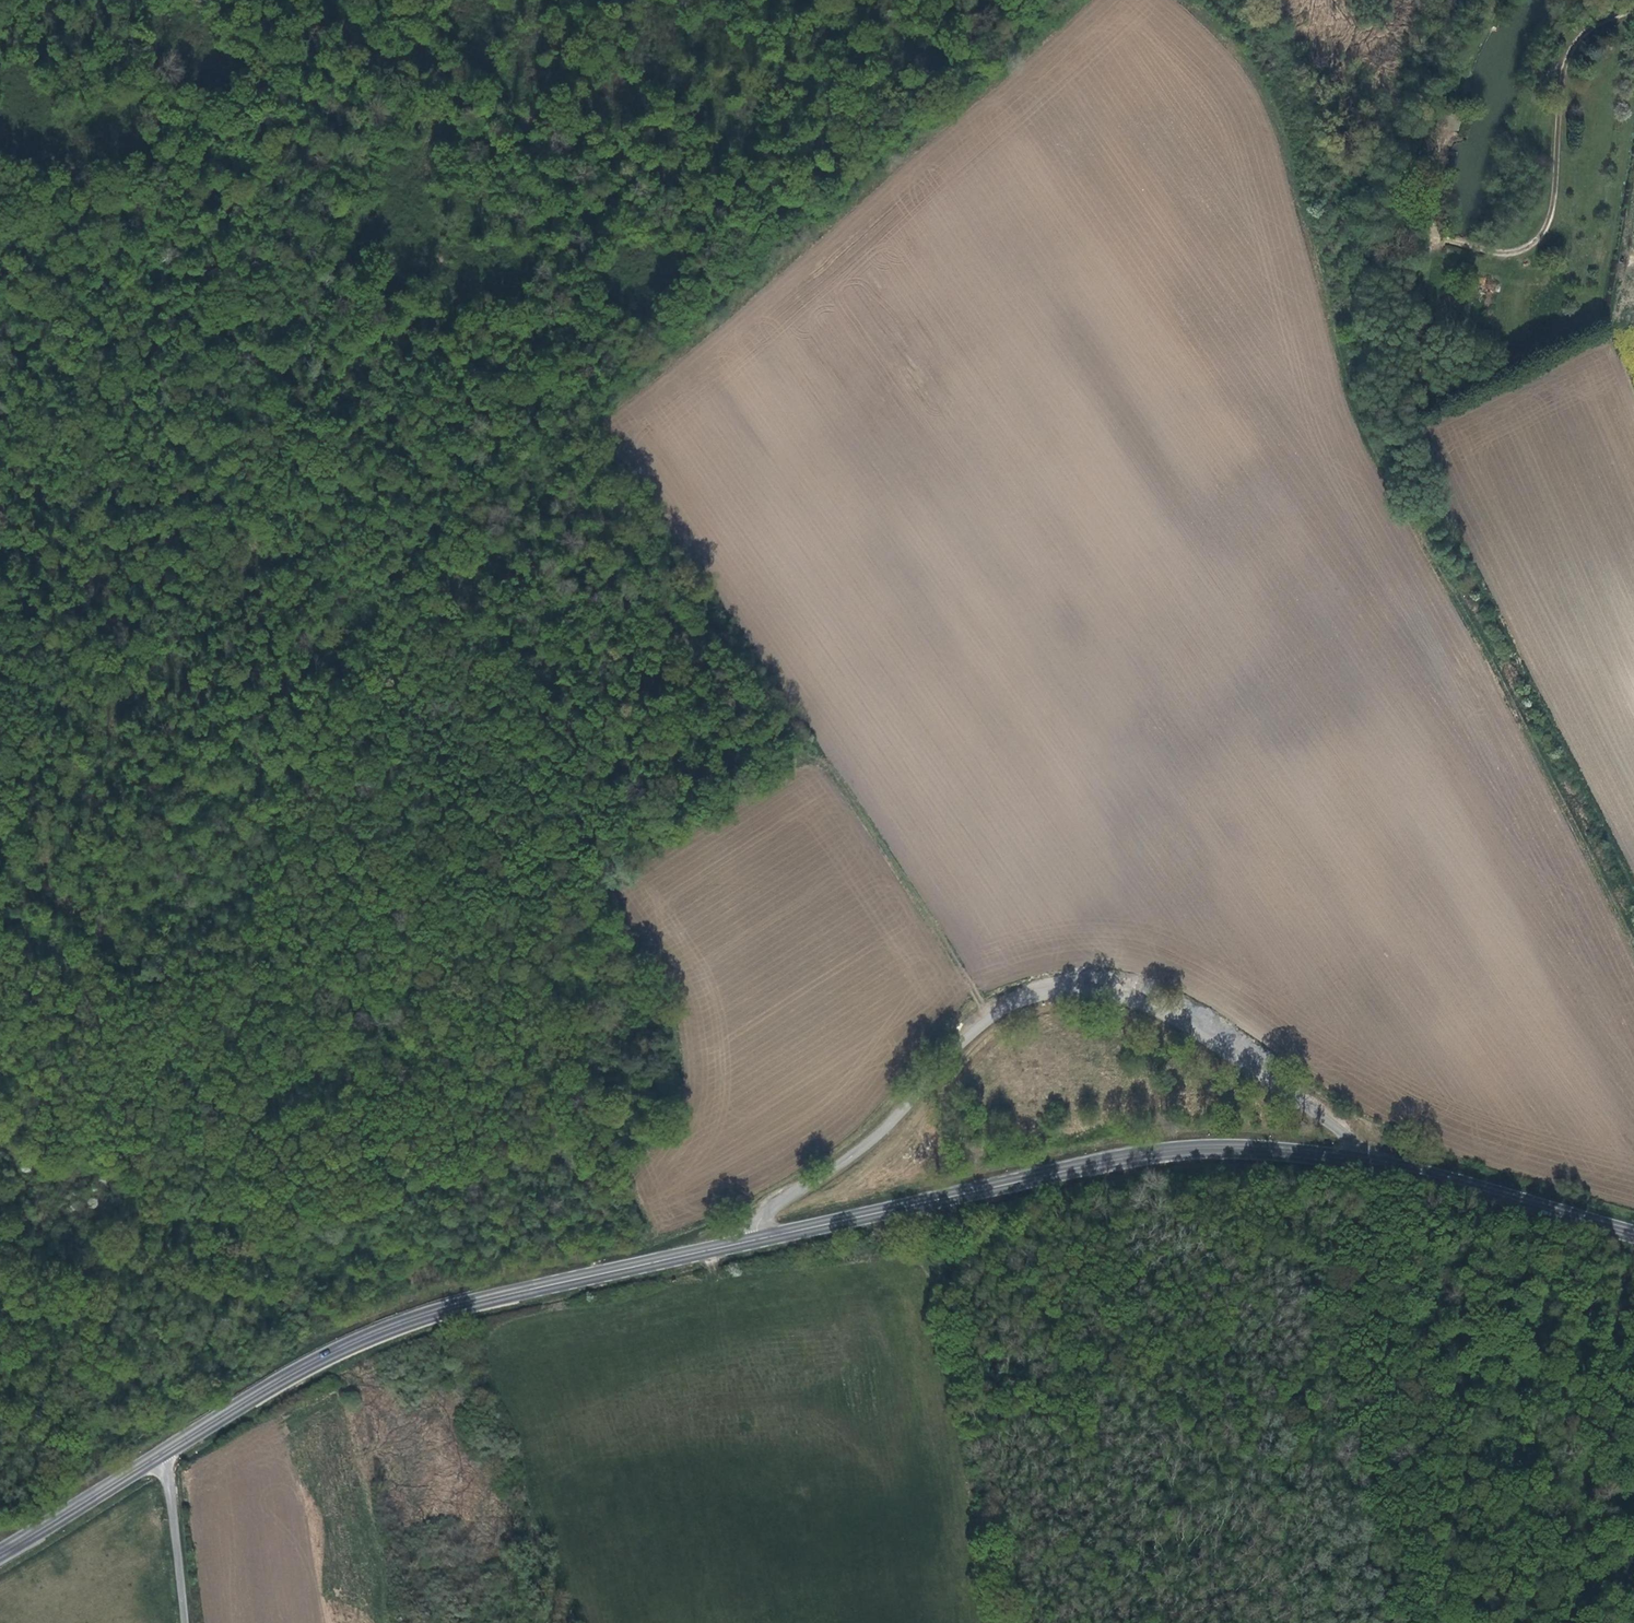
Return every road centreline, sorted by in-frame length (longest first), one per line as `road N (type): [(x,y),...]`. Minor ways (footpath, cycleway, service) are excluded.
road 1 (primary): [(167,1452),(296,1373),(427,1315),(1126,1158),(1243,1148),(1353,1158),(1633,1234)]
road 2 (primary): [(0,1555),(167,1452)]
road 3 (unclassified): [(191,1622),(167,1452)]

